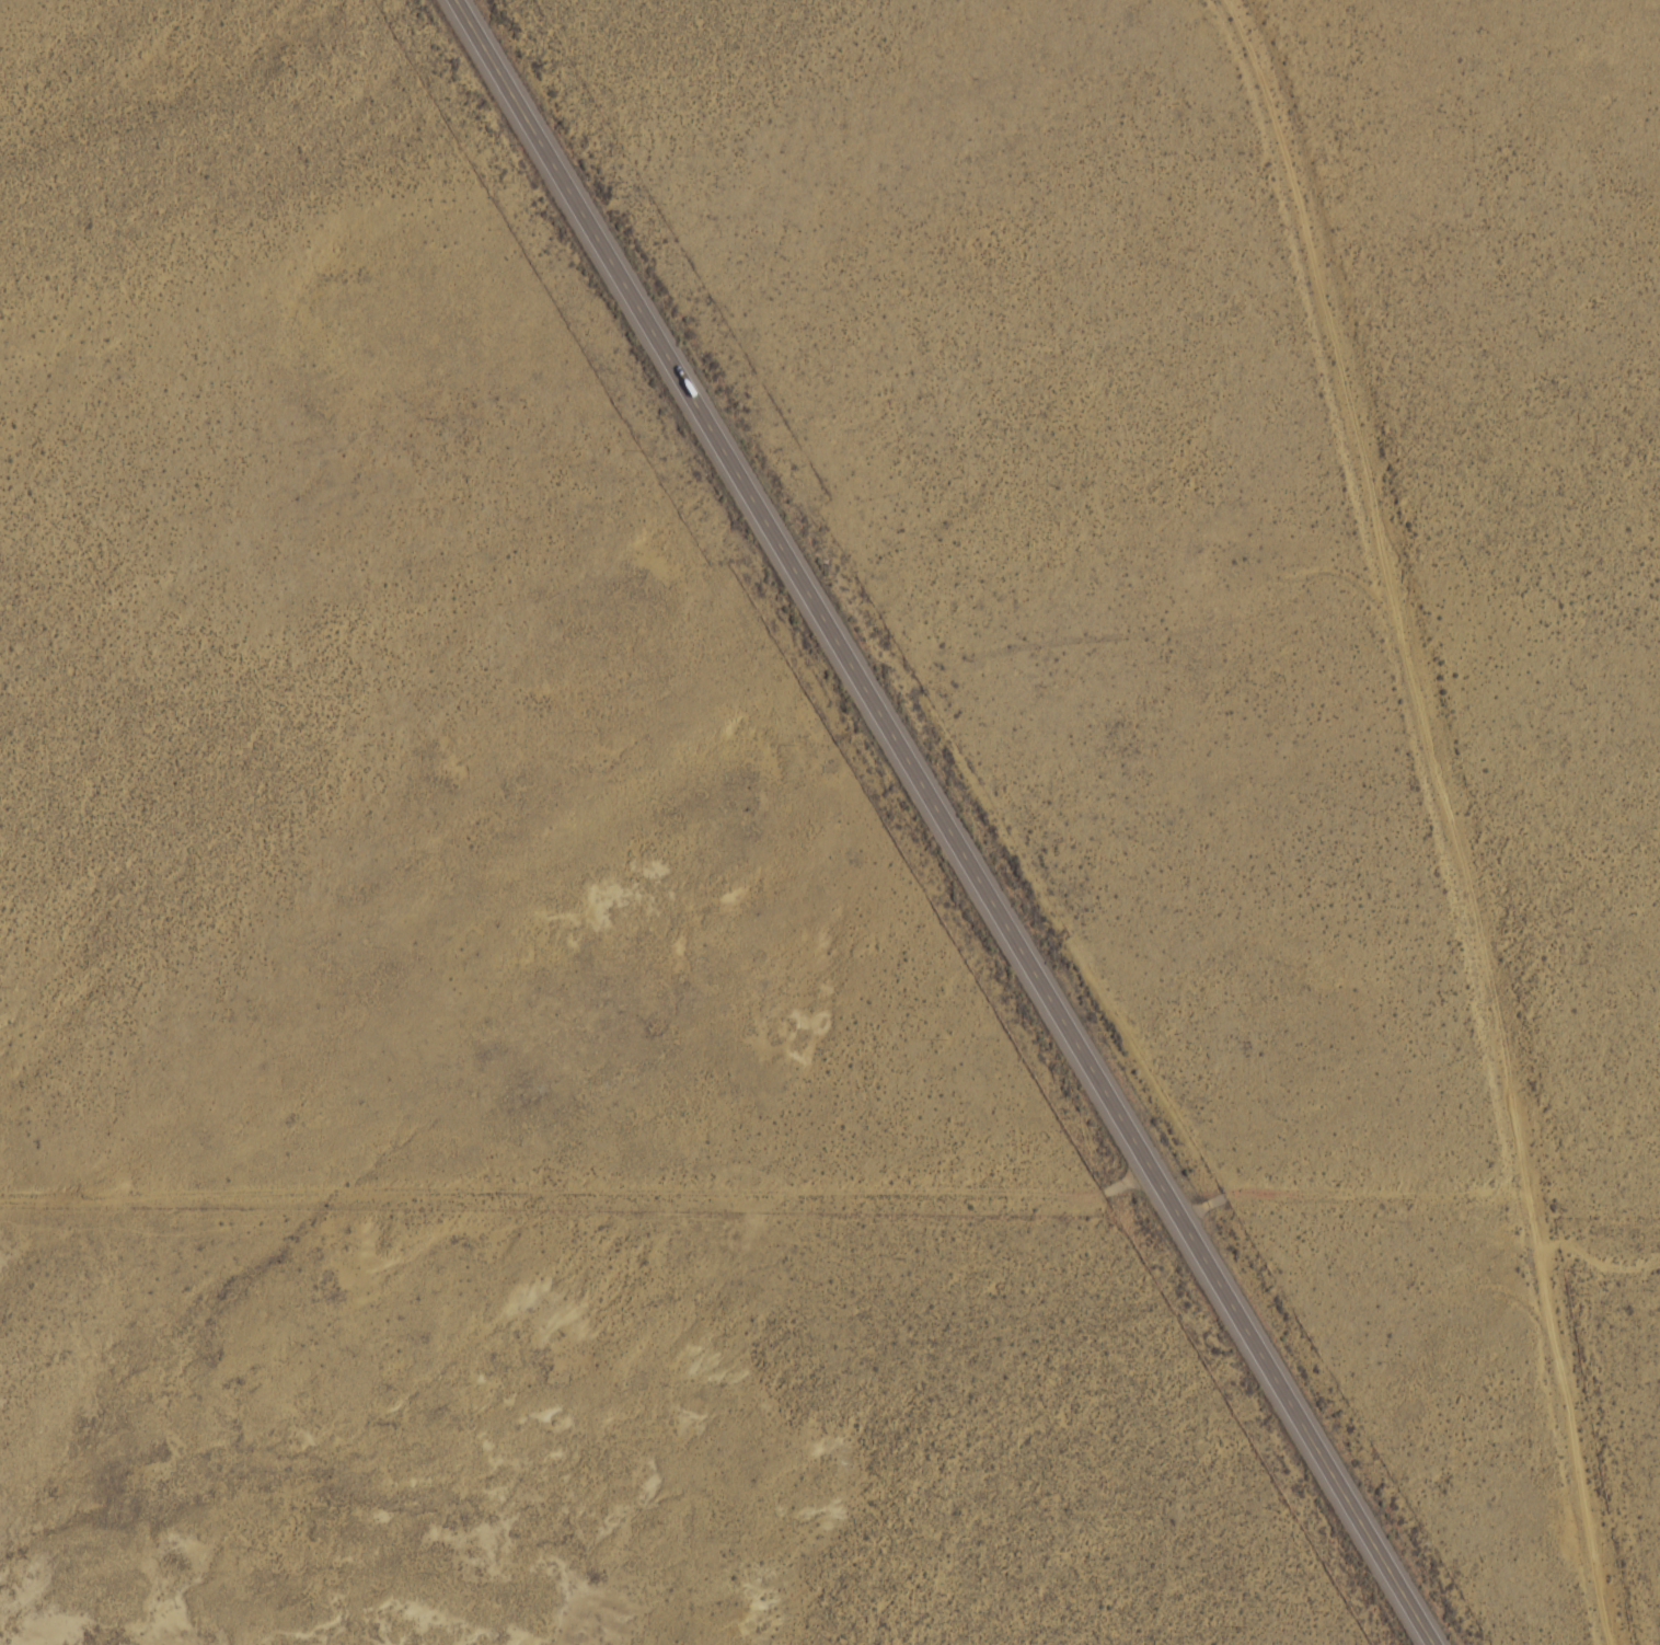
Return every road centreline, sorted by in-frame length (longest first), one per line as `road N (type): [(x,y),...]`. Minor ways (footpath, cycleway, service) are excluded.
road 1 (primary): [(445,0),(1153,1183),(1449,1644)]
road 2 (track): [(1627,1644),(1531,1196),(1249,0)]
road 3 (track): [(1659,1201),(978,1183),(0,1201)]

